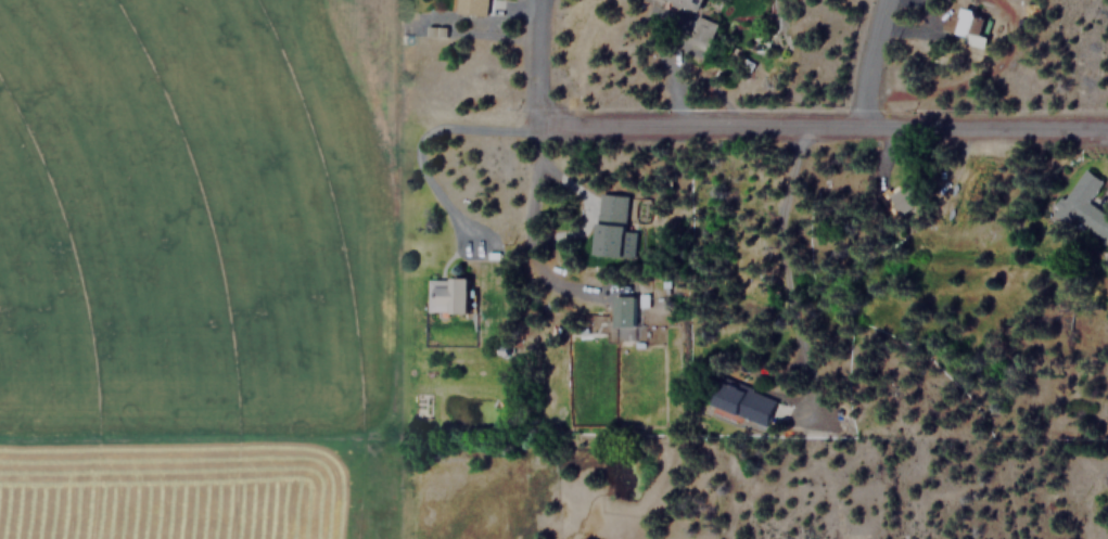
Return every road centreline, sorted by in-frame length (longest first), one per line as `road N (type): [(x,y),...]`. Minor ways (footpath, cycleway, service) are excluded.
road 1 (residential): [(1107,129),(536,124)]
road 2 (residential): [(544,0),(536,124),(543,423)]
road 3 (residential): [(863,127),(885,0)]

